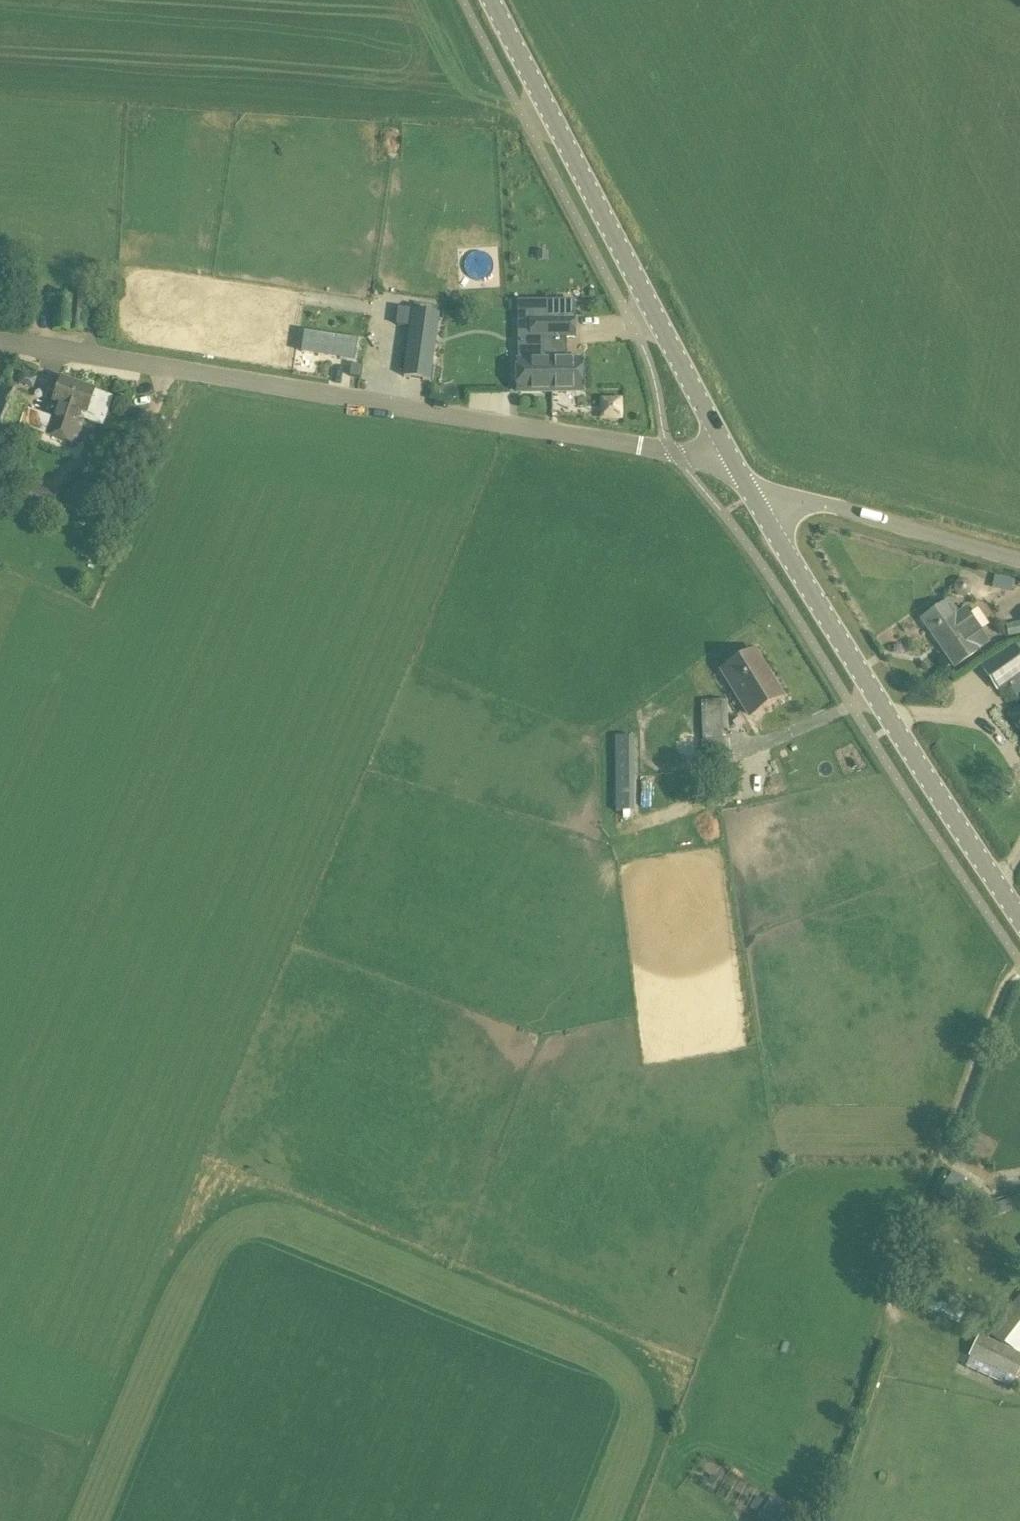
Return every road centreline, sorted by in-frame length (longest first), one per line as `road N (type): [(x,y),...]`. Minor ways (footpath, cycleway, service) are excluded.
road 1 (unclassified): [(754,493),(673,455),(602,440),(0,342)]
road 2 (tertiary): [(754,493),(489,0)]
road 3 (tertiary): [(1019,919),(858,675),(754,493)]
road 4 (unclassified): [(754,493),(835,503),(1019,558)]
road 5 (track): [(894,1310),(817,1520)]

